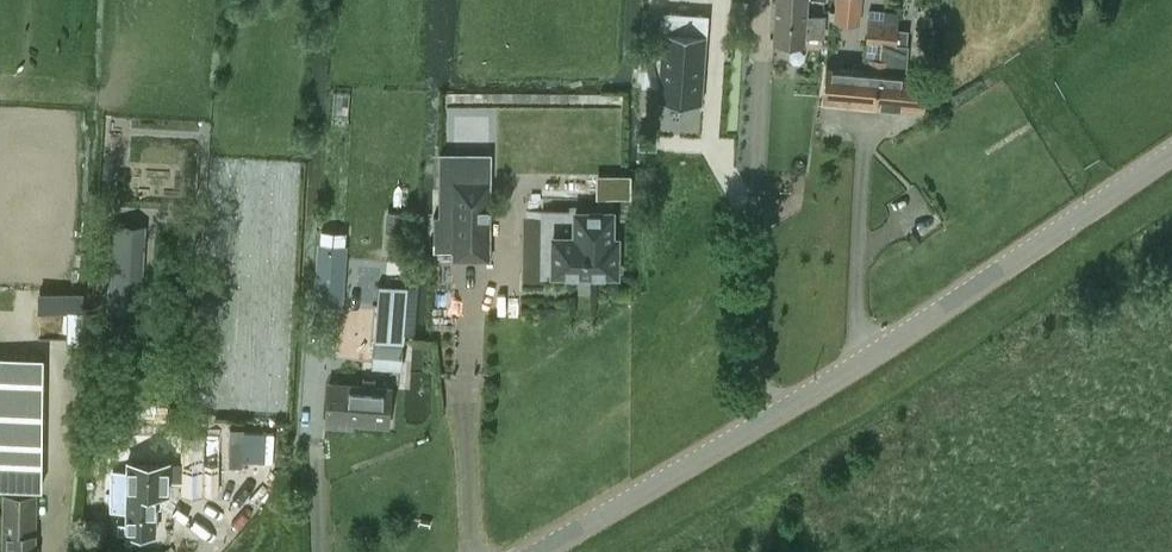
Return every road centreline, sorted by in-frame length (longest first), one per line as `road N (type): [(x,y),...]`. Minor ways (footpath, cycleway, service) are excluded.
road 1 (tertiary): [(531,551),(859,361),(1171,150)]

